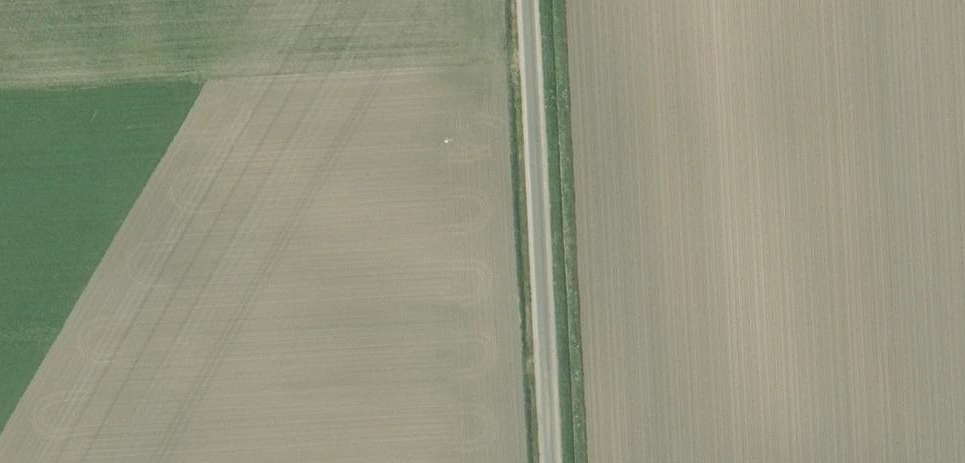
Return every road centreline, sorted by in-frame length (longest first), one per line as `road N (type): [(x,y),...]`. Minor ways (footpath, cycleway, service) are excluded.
road 1 (unclassified): [(554,462),(532,0)]

